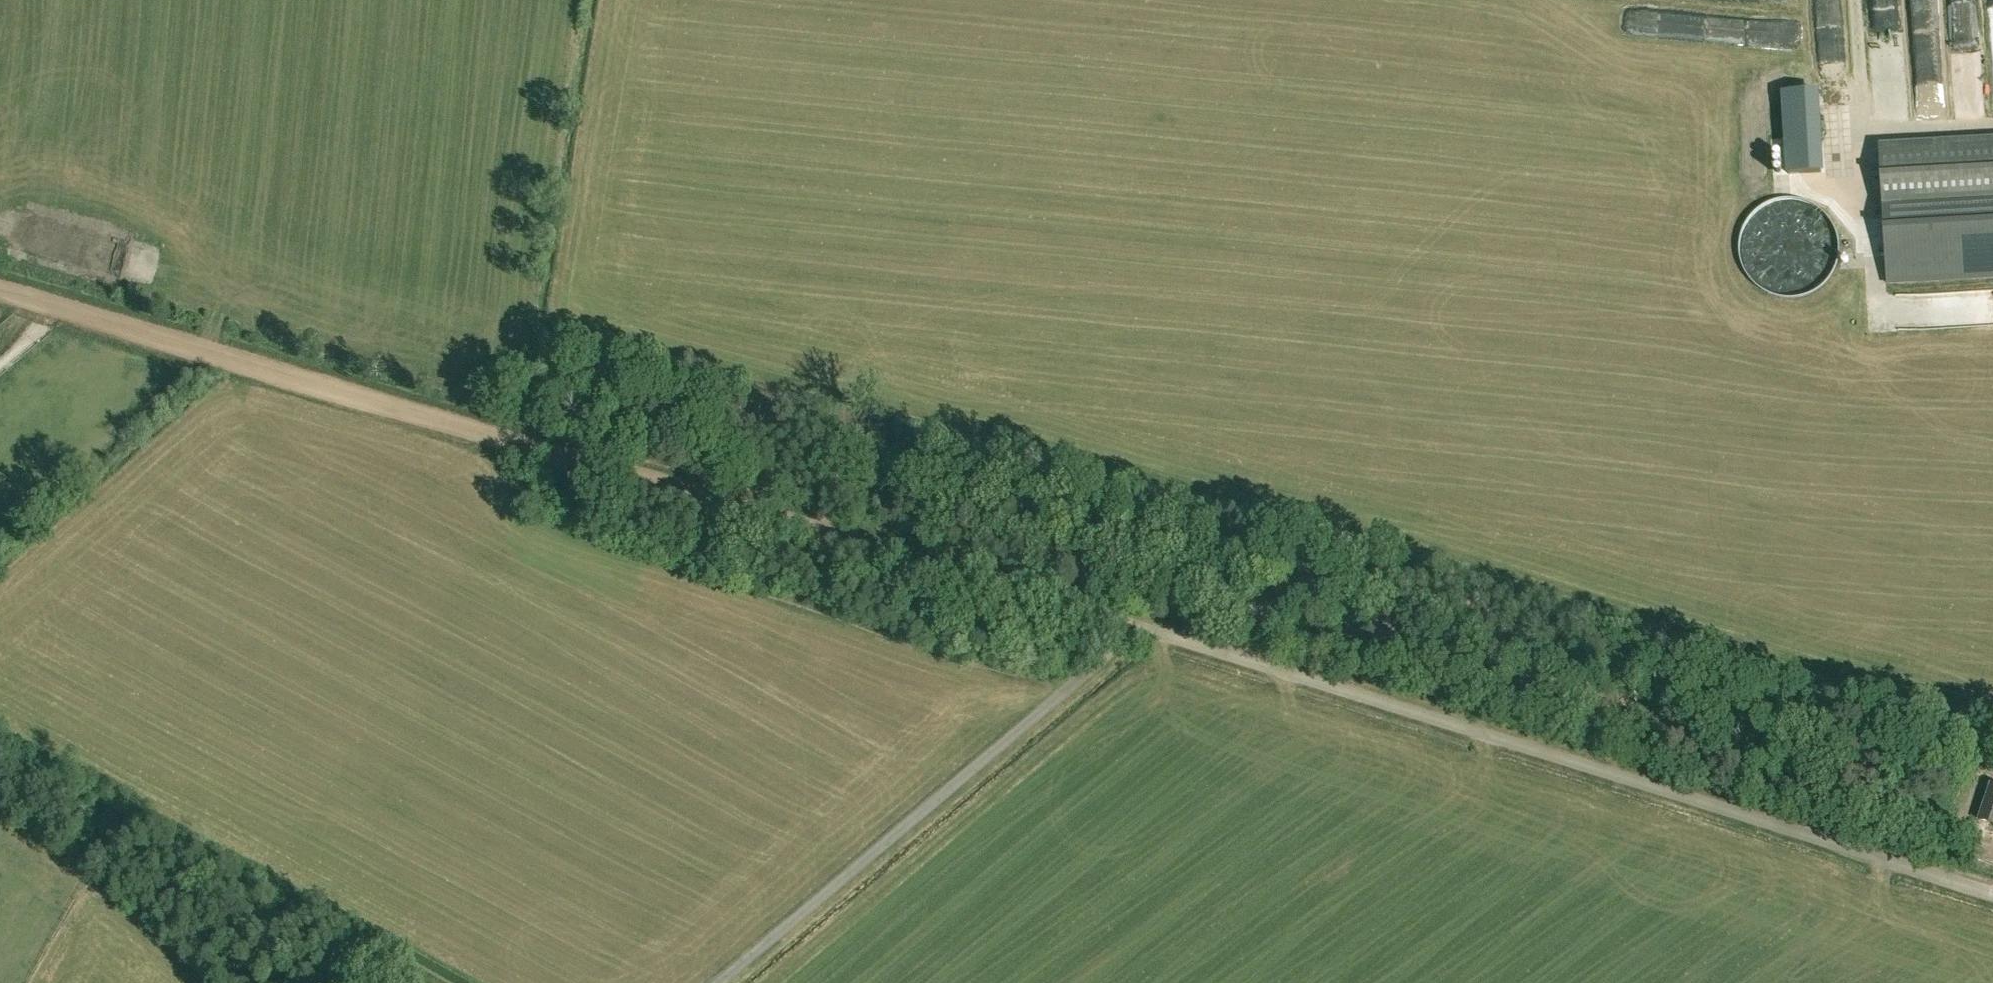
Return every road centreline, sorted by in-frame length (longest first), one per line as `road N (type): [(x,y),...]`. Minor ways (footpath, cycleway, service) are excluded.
road 1 (track): [(1136,627),(0,288)]
road 2 (unclassified): [(1992,894),(1136,627)]

